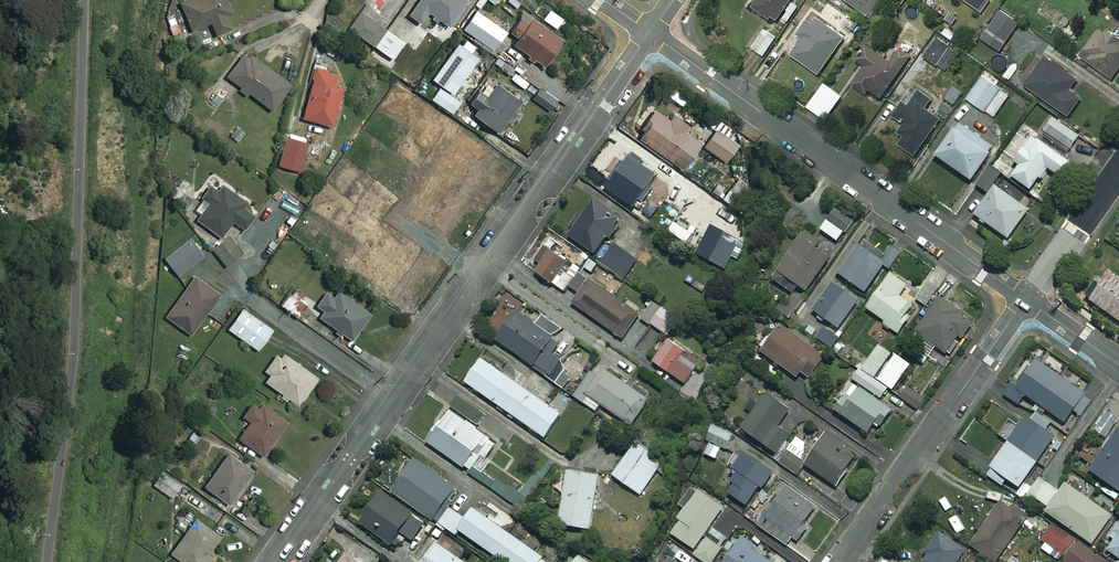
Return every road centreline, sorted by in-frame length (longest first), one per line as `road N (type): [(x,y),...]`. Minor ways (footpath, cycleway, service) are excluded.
road 1 (residential): [(277,561),(650,33)]
road 2 (residential): [(650,33),(1026,299)]
road 3 (residential): [(841,561),(1026,299)]
road 4 (residential): [(1026,299),(1118,168)]

